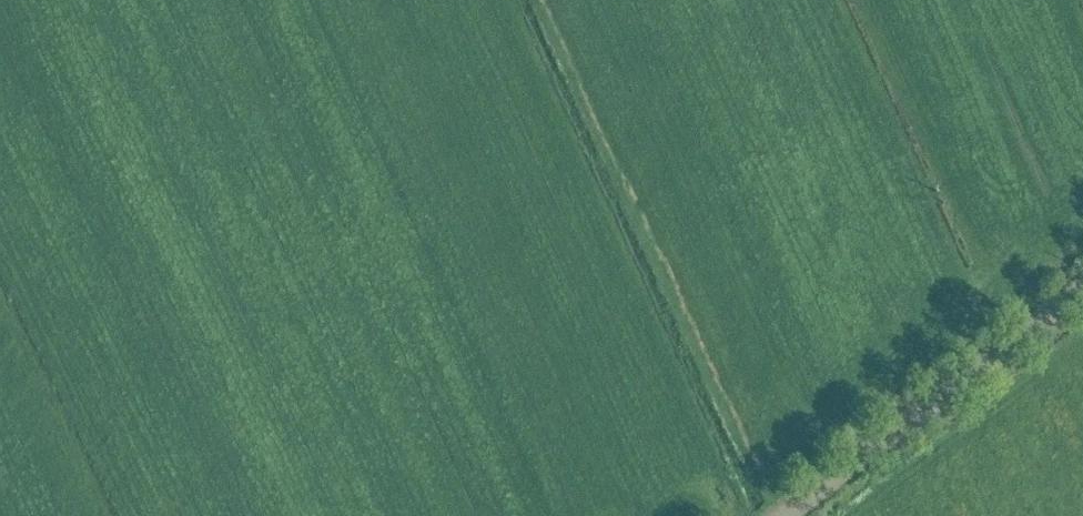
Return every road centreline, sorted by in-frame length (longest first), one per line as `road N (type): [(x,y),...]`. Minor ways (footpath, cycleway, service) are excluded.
road 1 (unclassified): [(786,515),(1082,287)]

